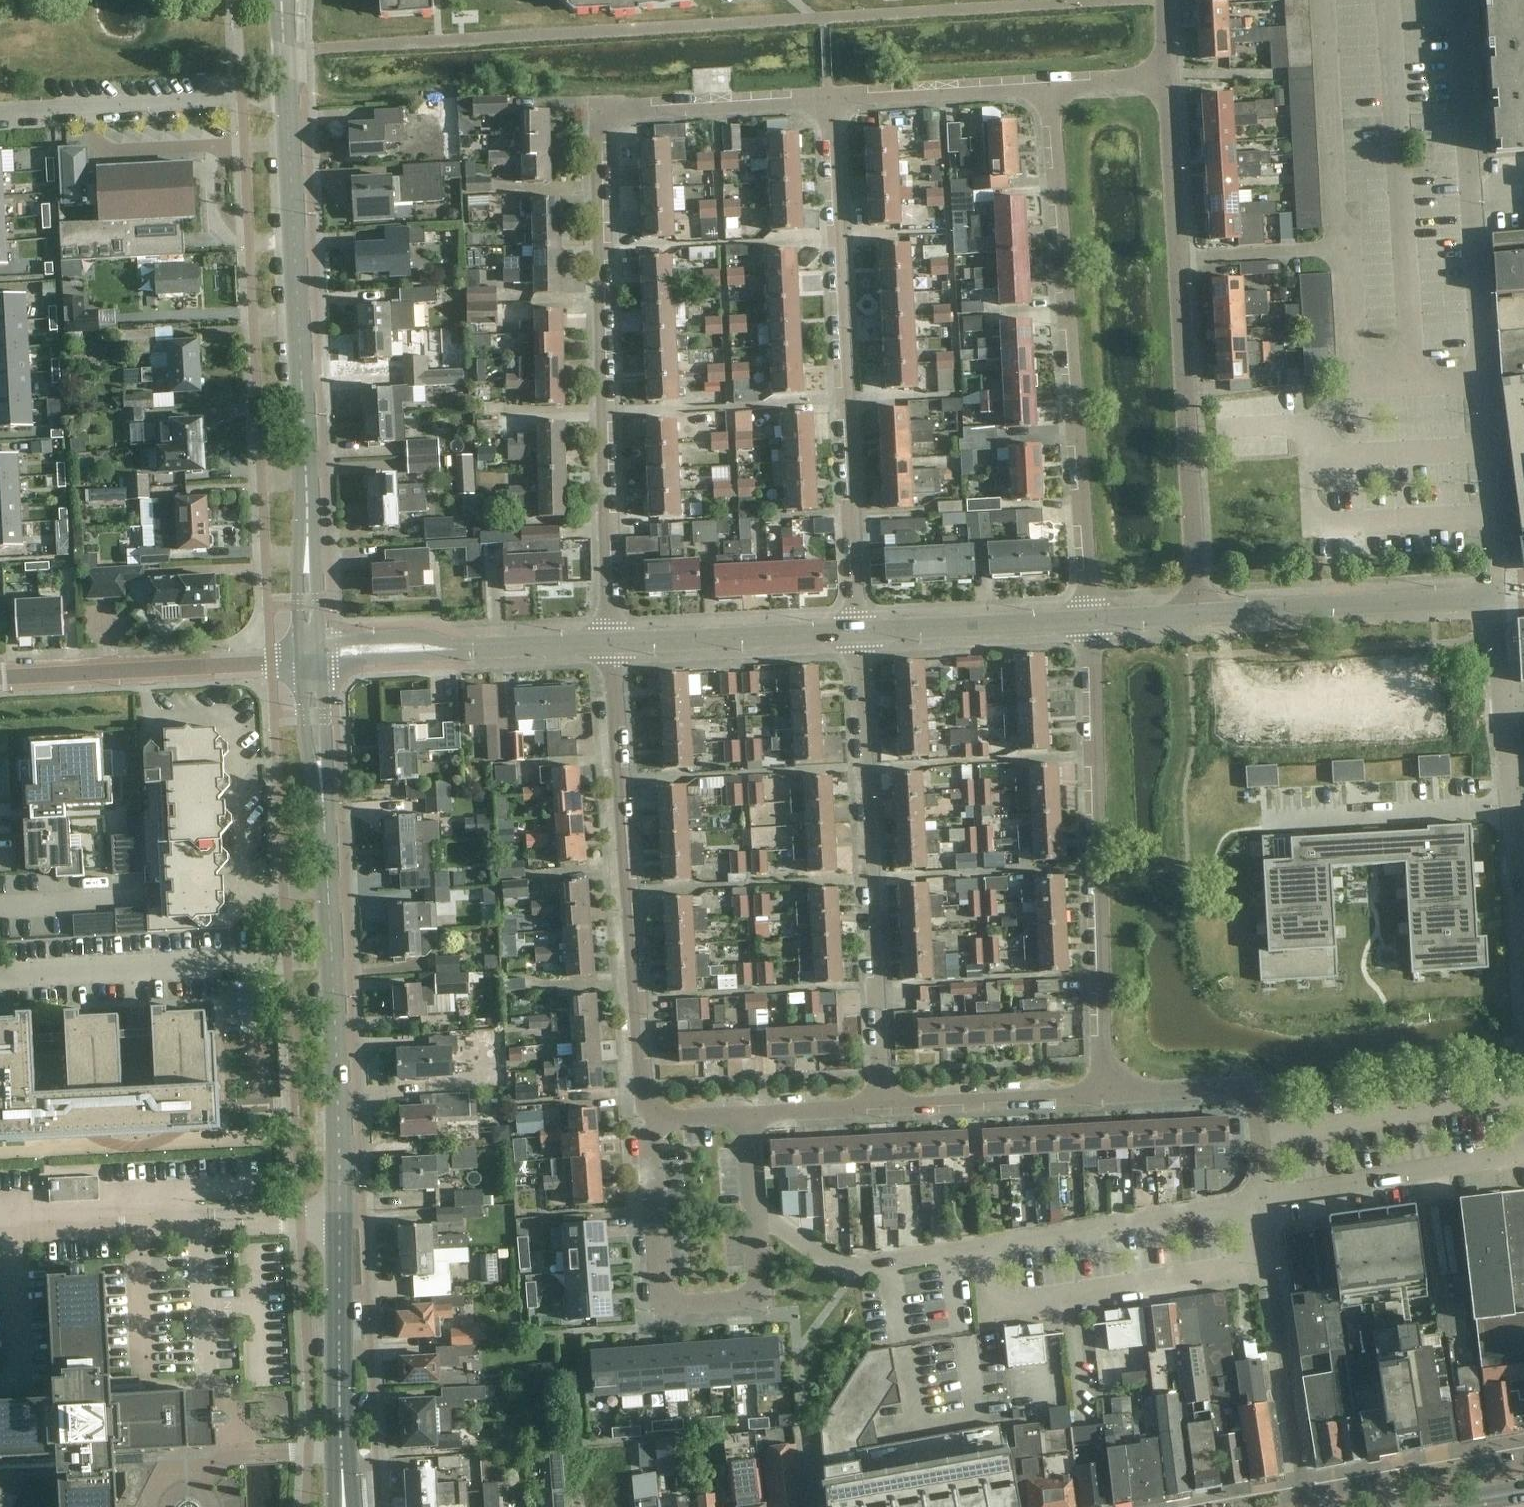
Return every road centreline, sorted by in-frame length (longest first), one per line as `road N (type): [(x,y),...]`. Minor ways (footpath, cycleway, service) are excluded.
road 1 (tertiary): [(342,1506),(315,657)]
road 2 (residential): [(611,643),(593,113),(828,103)]
road 3 (tertiary): [(315,657),(286,94)]
road 4 (residential): [(1089,620),(1051,87)]
road 5 (residential): [(858,632),(828,103)]
road 6 (residential): [(646,1120),(611,643)]
road 7 (residential): [(858,632),(880,1108)]
road 8 (residential): [(1107,1095),(1089,620)]
road 9 (residential): [(749,1116),(761,1297),(660,1305),(646,1120)]
road 10 (residential): [(1484,380),(1457,0)]
road 11 (residential): [(1493,519),(1312,527),(1310,429),(1360,370)]
road 12 (residential): [(1199,613),(1180,259)]
road 13 (residential): [(1523,928),(1497,595)]
road 14 (residential): [(0,676),(315,657)]
road 15 (residential): [(1306,1506),(1264,1200)]
road 16 (residential): [(1199,613),(1497,595)]
road 17 (residential): [(315,657),(611,643)]
road 18 (residential): [(0,112),(286,94)]
road 19 (residential): [(1259,1139),(1523,1092)]
road 20 (residential): [(1264,1200),(1497,1161),(1523,1145)]
road 21 (residential): [(1336,249),(1325,0)]
road 22 (residential): [(611,643),(858,632)]
road 23 (residential): [(858,632),(1089,620)]
road 24 (residential): [(880,1108),(1107,1095)]
road 25 (residential): [(828,103),(1051,87)]
road 26 (residential): [(1180,259),(1170,75)]
road 27 (residential): [(1107,1095),(1228,1092),(1251,1105),(1259,1139)]
road 28 (residential): [(1180,259),(1336,249)]
road 29 (residential): [(1493,519),(1484,380)]
road 30 (residential): [(749,1116),(880,1108)]
road 31 (residential): [(1484,380),(1378,385),(1360,370)]
road 32 (residential): [(1360,370),(1336,249)]

